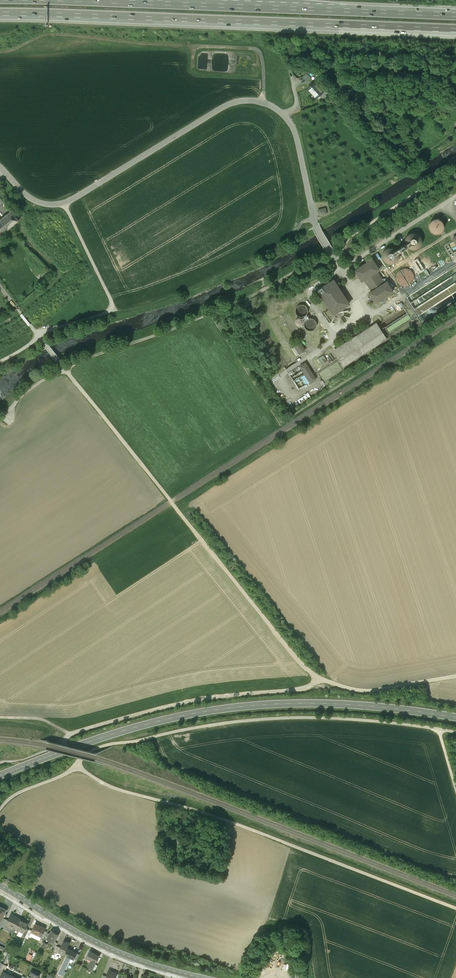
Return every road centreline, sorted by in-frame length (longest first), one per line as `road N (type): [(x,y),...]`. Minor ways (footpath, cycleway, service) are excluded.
road 1 (track): [(66,370),(317,678),(370,691),(455,675)]
road 2 (track): [(0,810),(107,746),(253,720),(439,730),(455,790)]
road 3 (primary): [(455,718),(329,705),(242,709),(156,724),(0,777)]
road 4 (motorway): [(0,14),(455,30)]
road 5 (track): [(455,910),(195,810),(114,790),(77,769)]
road 6 (track): [(317,678),(308,689),(188,702),(70,734),(42,719),(0,717)]
road 7 (motorway): [(455,15),(144,2)]
road 8 (residential): [(199,977),(118,953),(0,886)]
road 9 (track): [(431,148),(315,223)]

